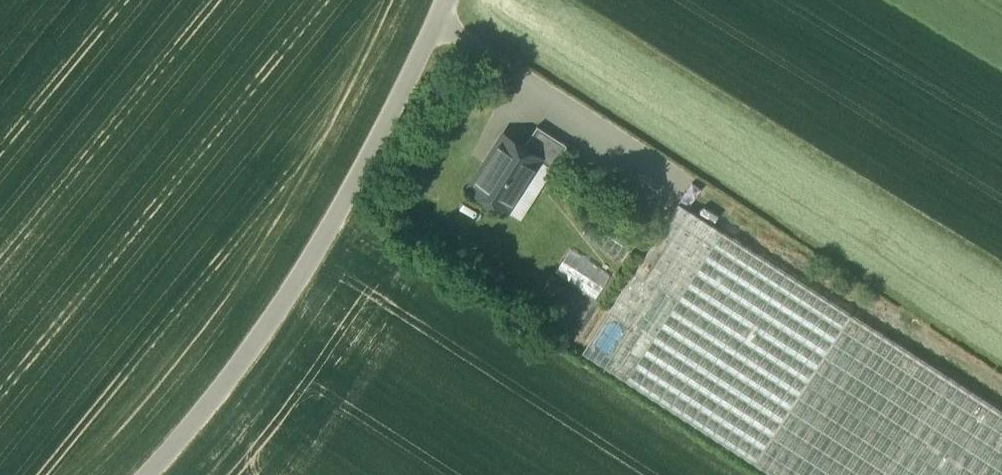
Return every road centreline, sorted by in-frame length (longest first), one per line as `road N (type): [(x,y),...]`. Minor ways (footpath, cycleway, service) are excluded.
road 1 (unclassified): [(146,474),(277,317),(450,0)]

